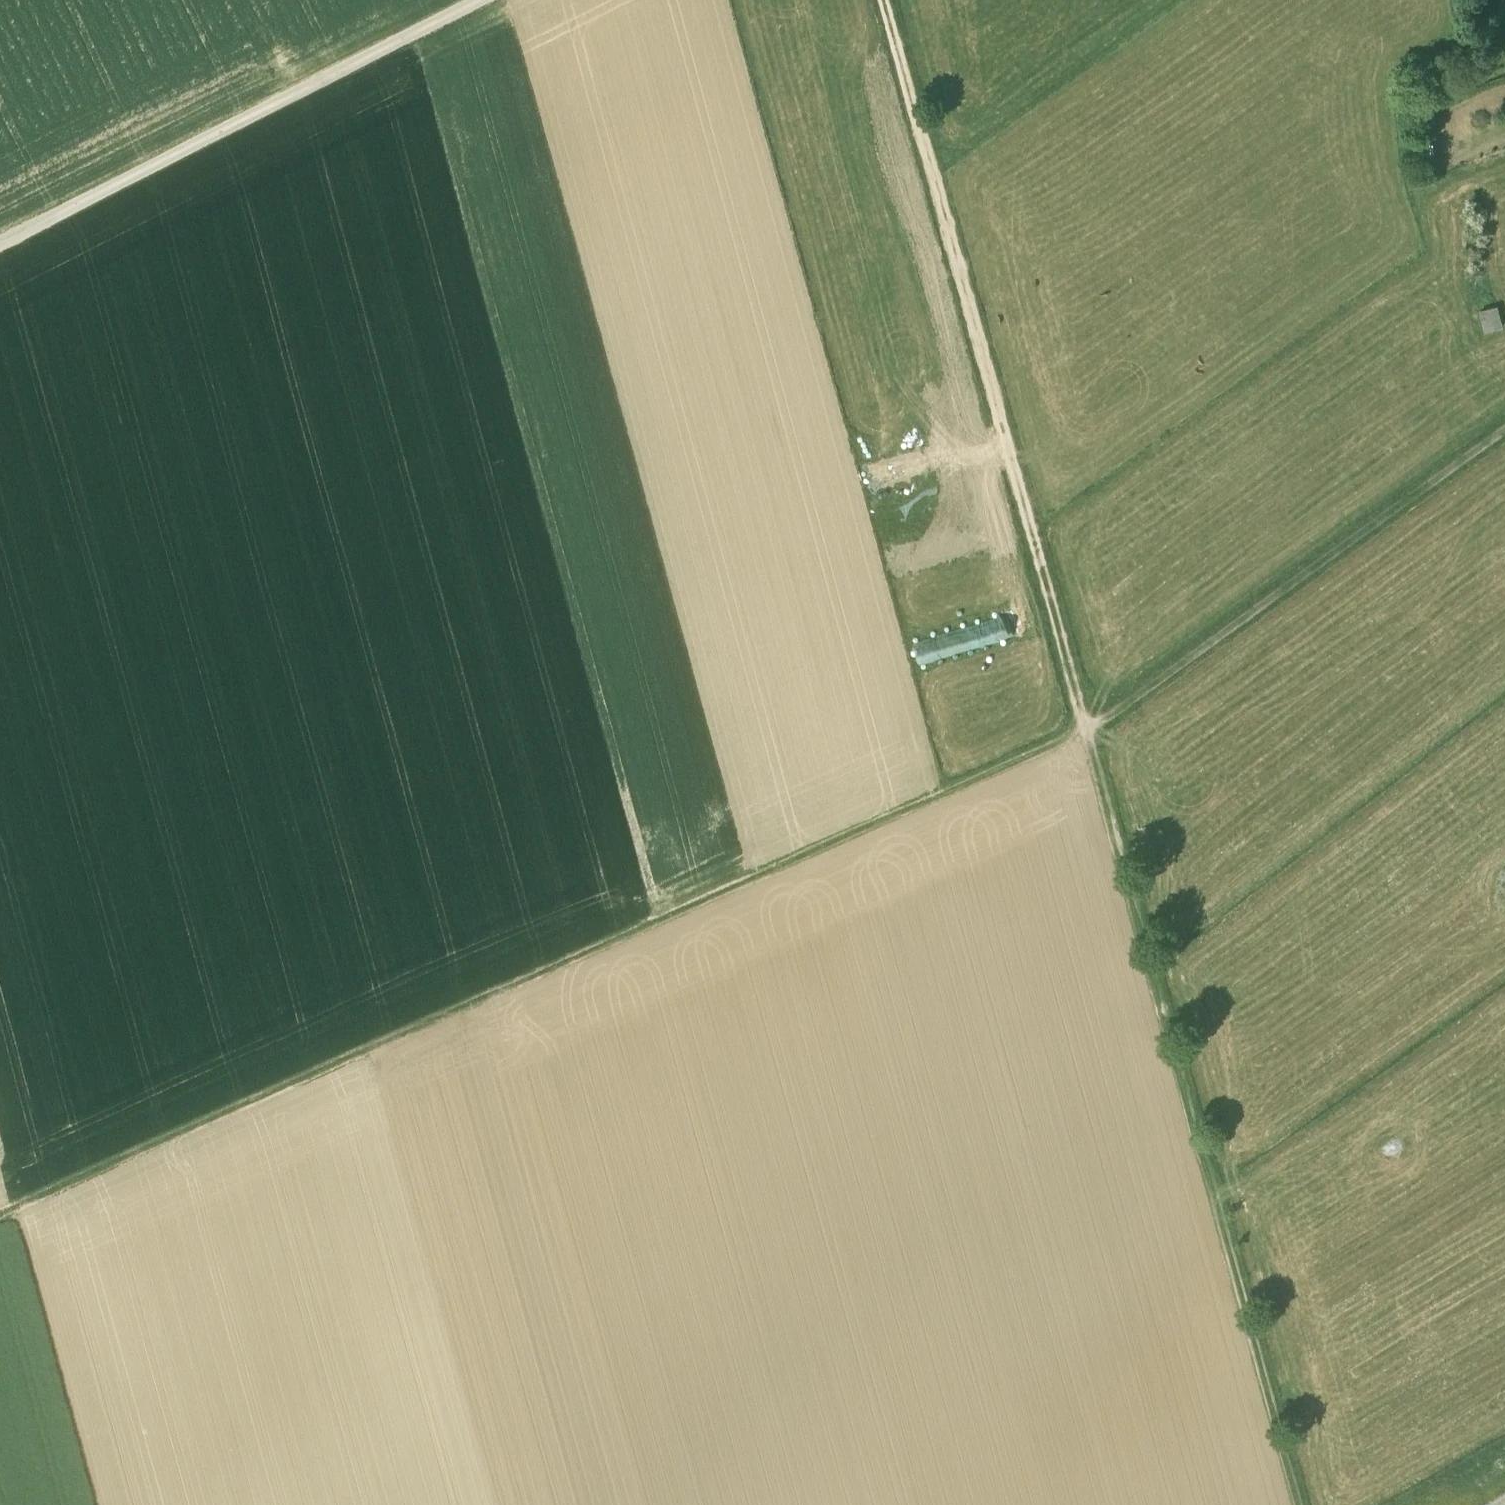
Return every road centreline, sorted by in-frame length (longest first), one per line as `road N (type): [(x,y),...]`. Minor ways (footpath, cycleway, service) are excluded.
road 1 (track): [(1504,431),(1114,714),(0,1212)]
road 2 (track): [(1297,1504),(884,0)]
road 3 (track): [(482,0),(0,245)]

